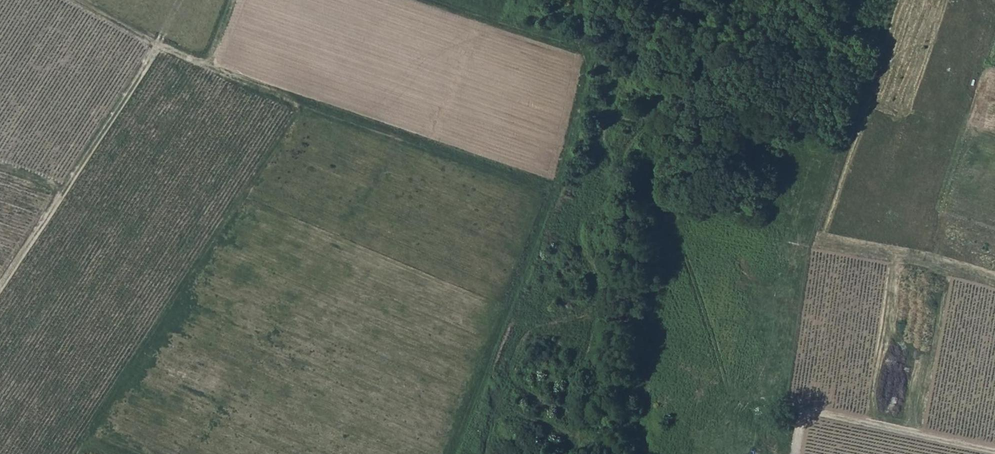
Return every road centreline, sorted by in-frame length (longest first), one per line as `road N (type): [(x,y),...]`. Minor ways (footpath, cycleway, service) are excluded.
road 1 (track): [(455,453),(572,133),(588,52),(431,0)]
road 2 (track): [(552,191),(302,107),(157,49),(68,0)]
road 3 (track): [(75,453),(302,107)]
road 4 (track): [(0,283),(157,49)]
road 5 (track): [(994,453),(808,415),(797,453)]
road 6 (track): [(994,287),(813,247)]

